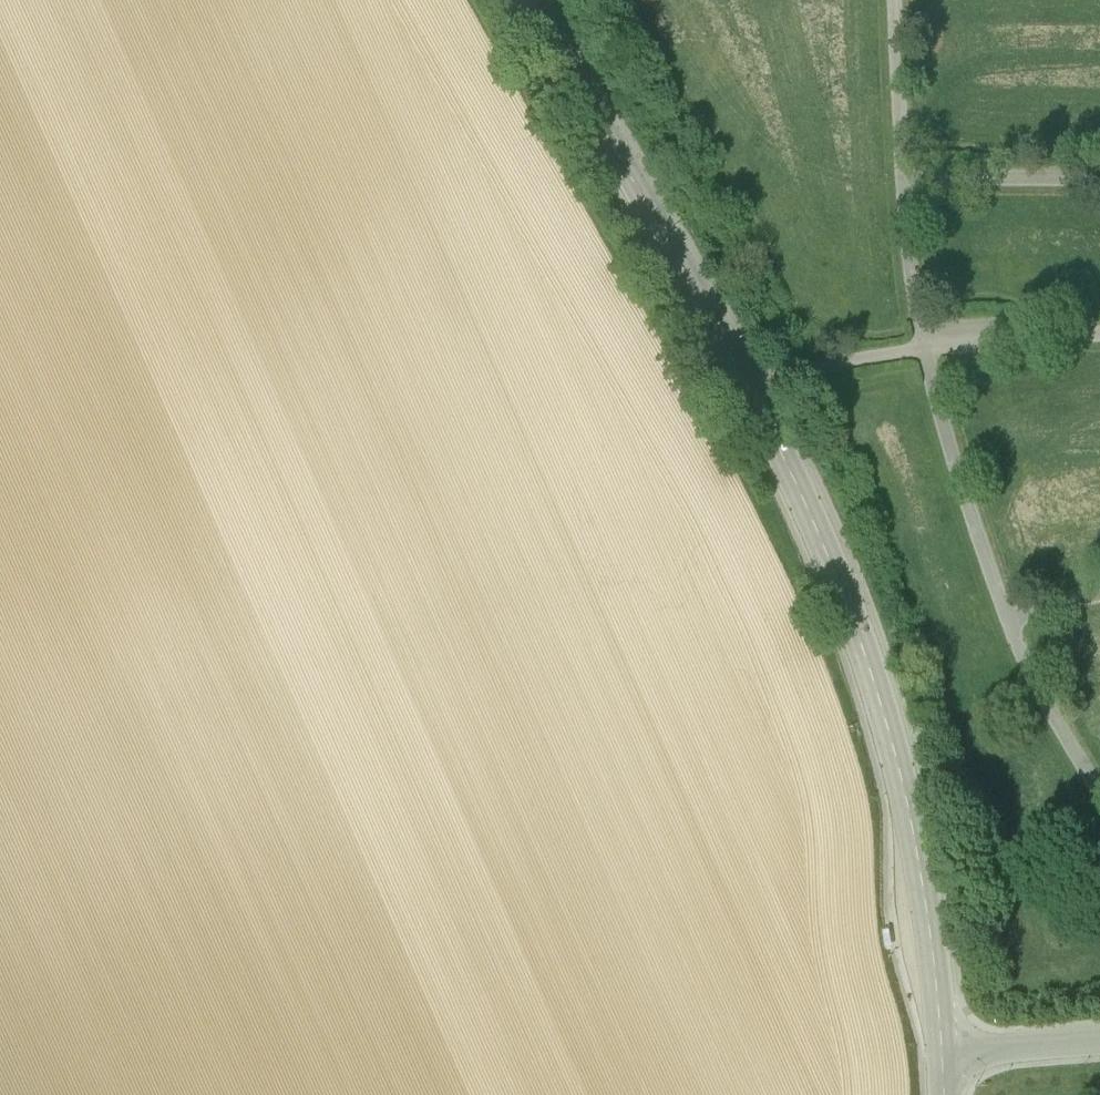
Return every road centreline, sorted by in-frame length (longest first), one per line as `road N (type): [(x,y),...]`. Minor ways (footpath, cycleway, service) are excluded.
road 1 (tertiary): [(534,0),(745,377),(824,538),(863,638),(905,787),(925,882),(944,1056)]
road 2 (unclassified): [(944,1056),(1099,1044)]

